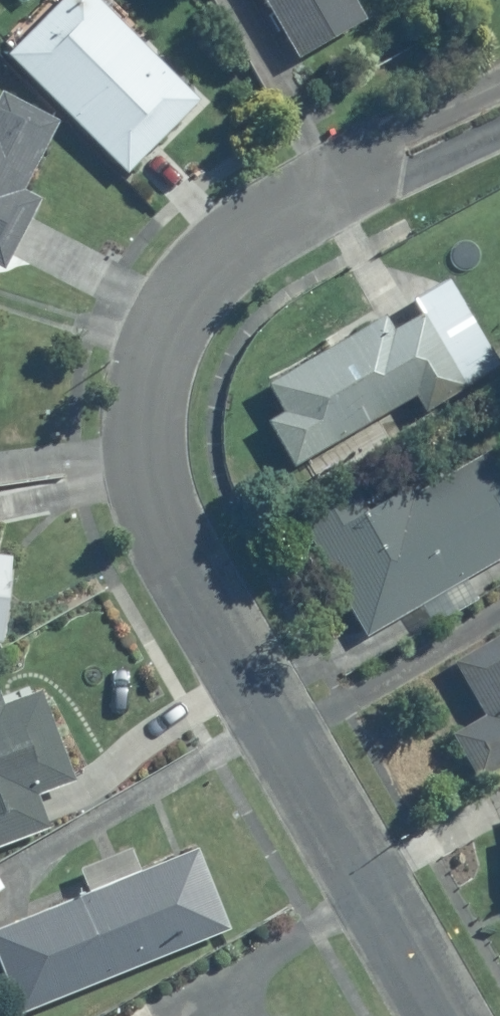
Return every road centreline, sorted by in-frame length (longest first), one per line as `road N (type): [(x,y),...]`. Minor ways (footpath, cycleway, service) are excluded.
road 1 (residential): [(340,189),(210,272),(140,351),(140,424),(162,547),(437,1015)]

